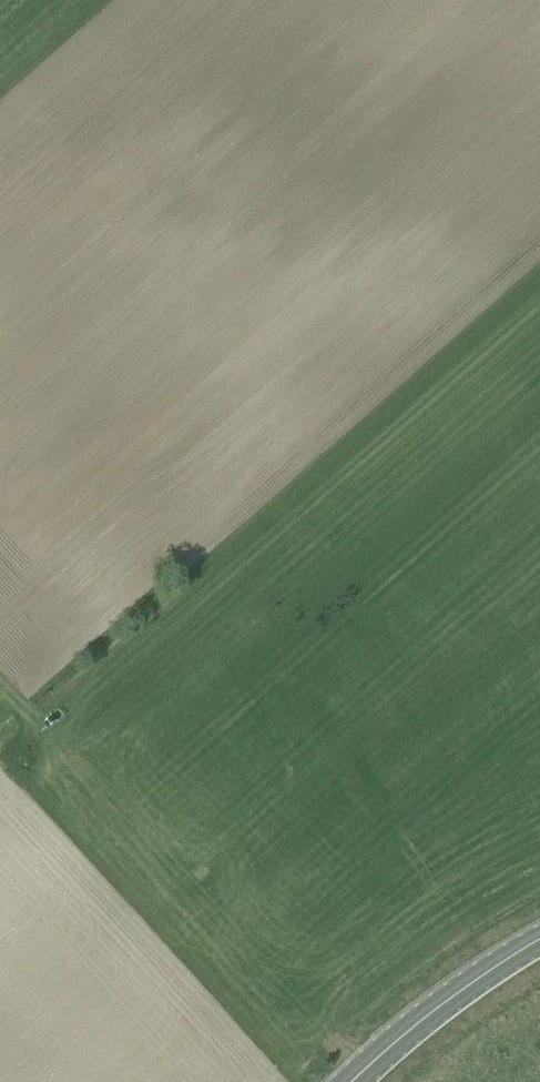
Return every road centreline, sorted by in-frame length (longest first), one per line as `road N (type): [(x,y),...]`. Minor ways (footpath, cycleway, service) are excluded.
road 1 (secondary): [(349,1081),(484,970),(539,938)]

